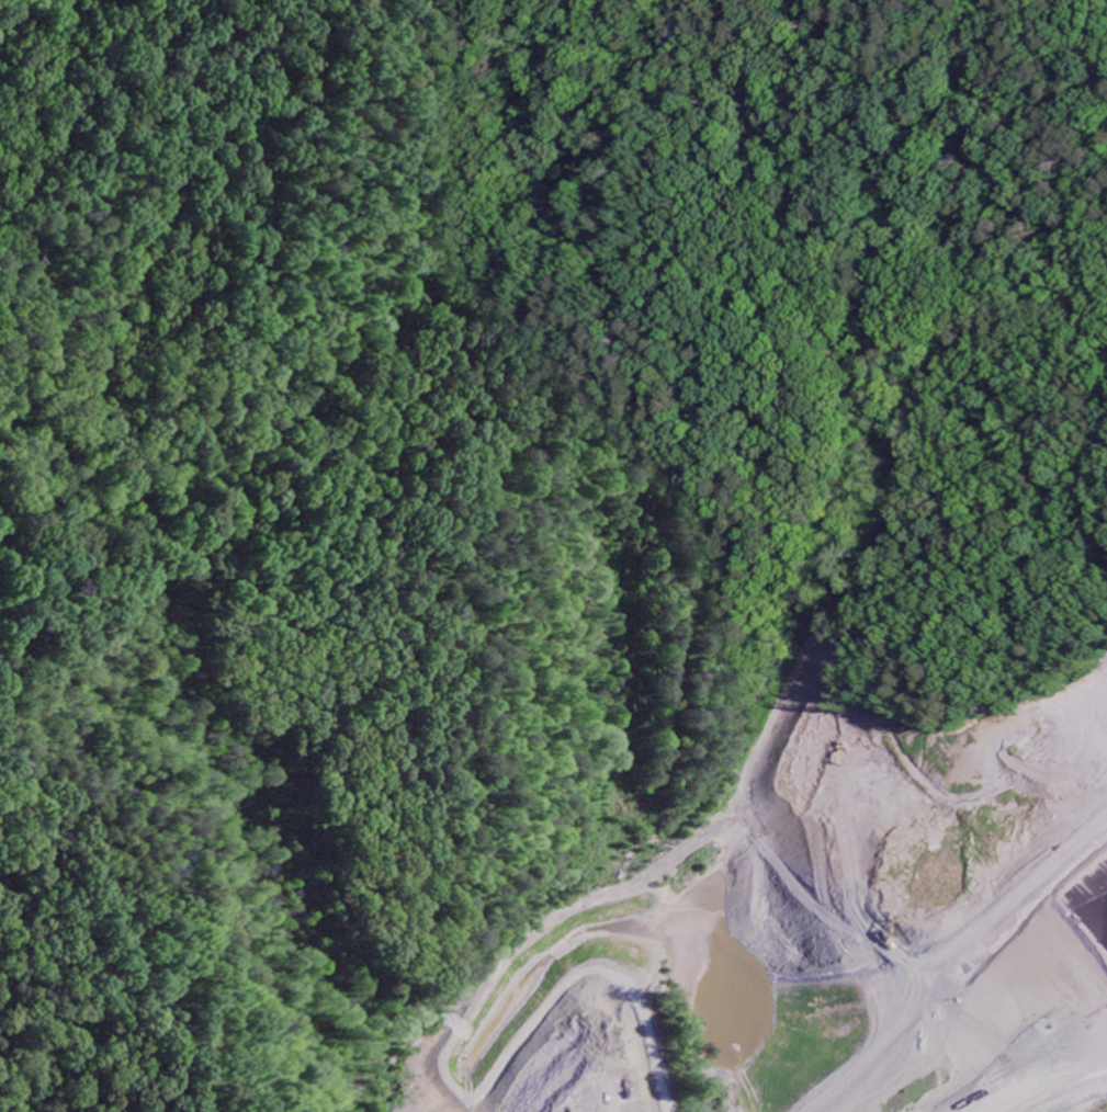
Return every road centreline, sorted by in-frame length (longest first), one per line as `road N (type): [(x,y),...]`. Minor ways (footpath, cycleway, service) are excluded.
road 1 (residential): [(19,1111),(63,1042),(120,808),(155,741),(340,548),(415,424)]

